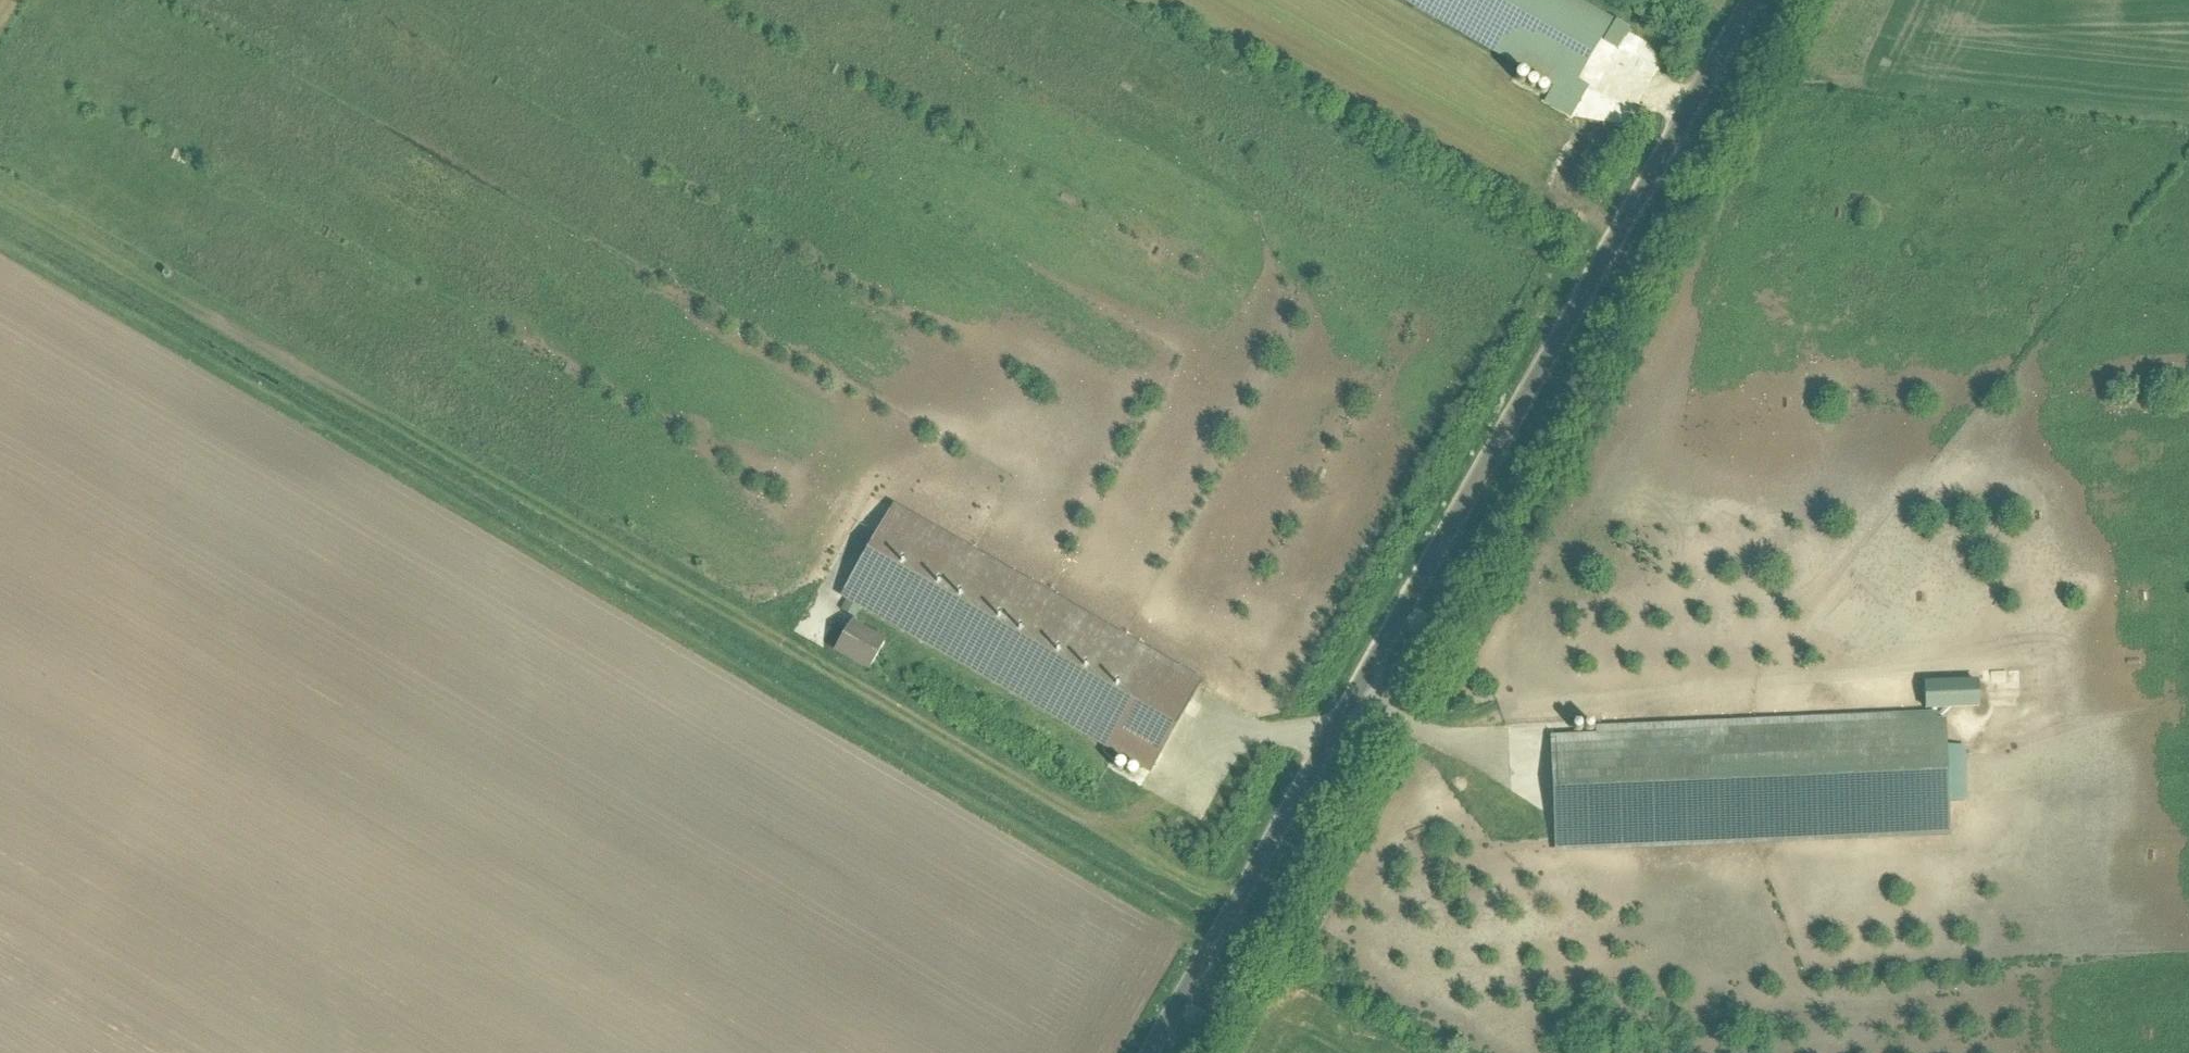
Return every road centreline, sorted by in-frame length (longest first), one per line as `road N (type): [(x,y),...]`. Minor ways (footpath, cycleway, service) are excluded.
road 1 (tertiary): [(1758,0),(1154,1052)]

